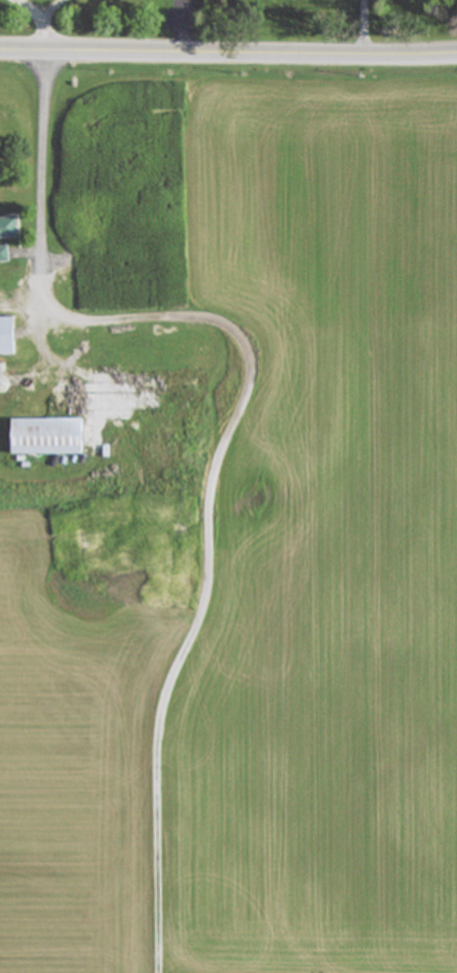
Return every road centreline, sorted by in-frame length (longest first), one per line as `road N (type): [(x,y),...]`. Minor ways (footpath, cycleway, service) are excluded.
road 1 (secondary): [(0,50),(400,57)]

